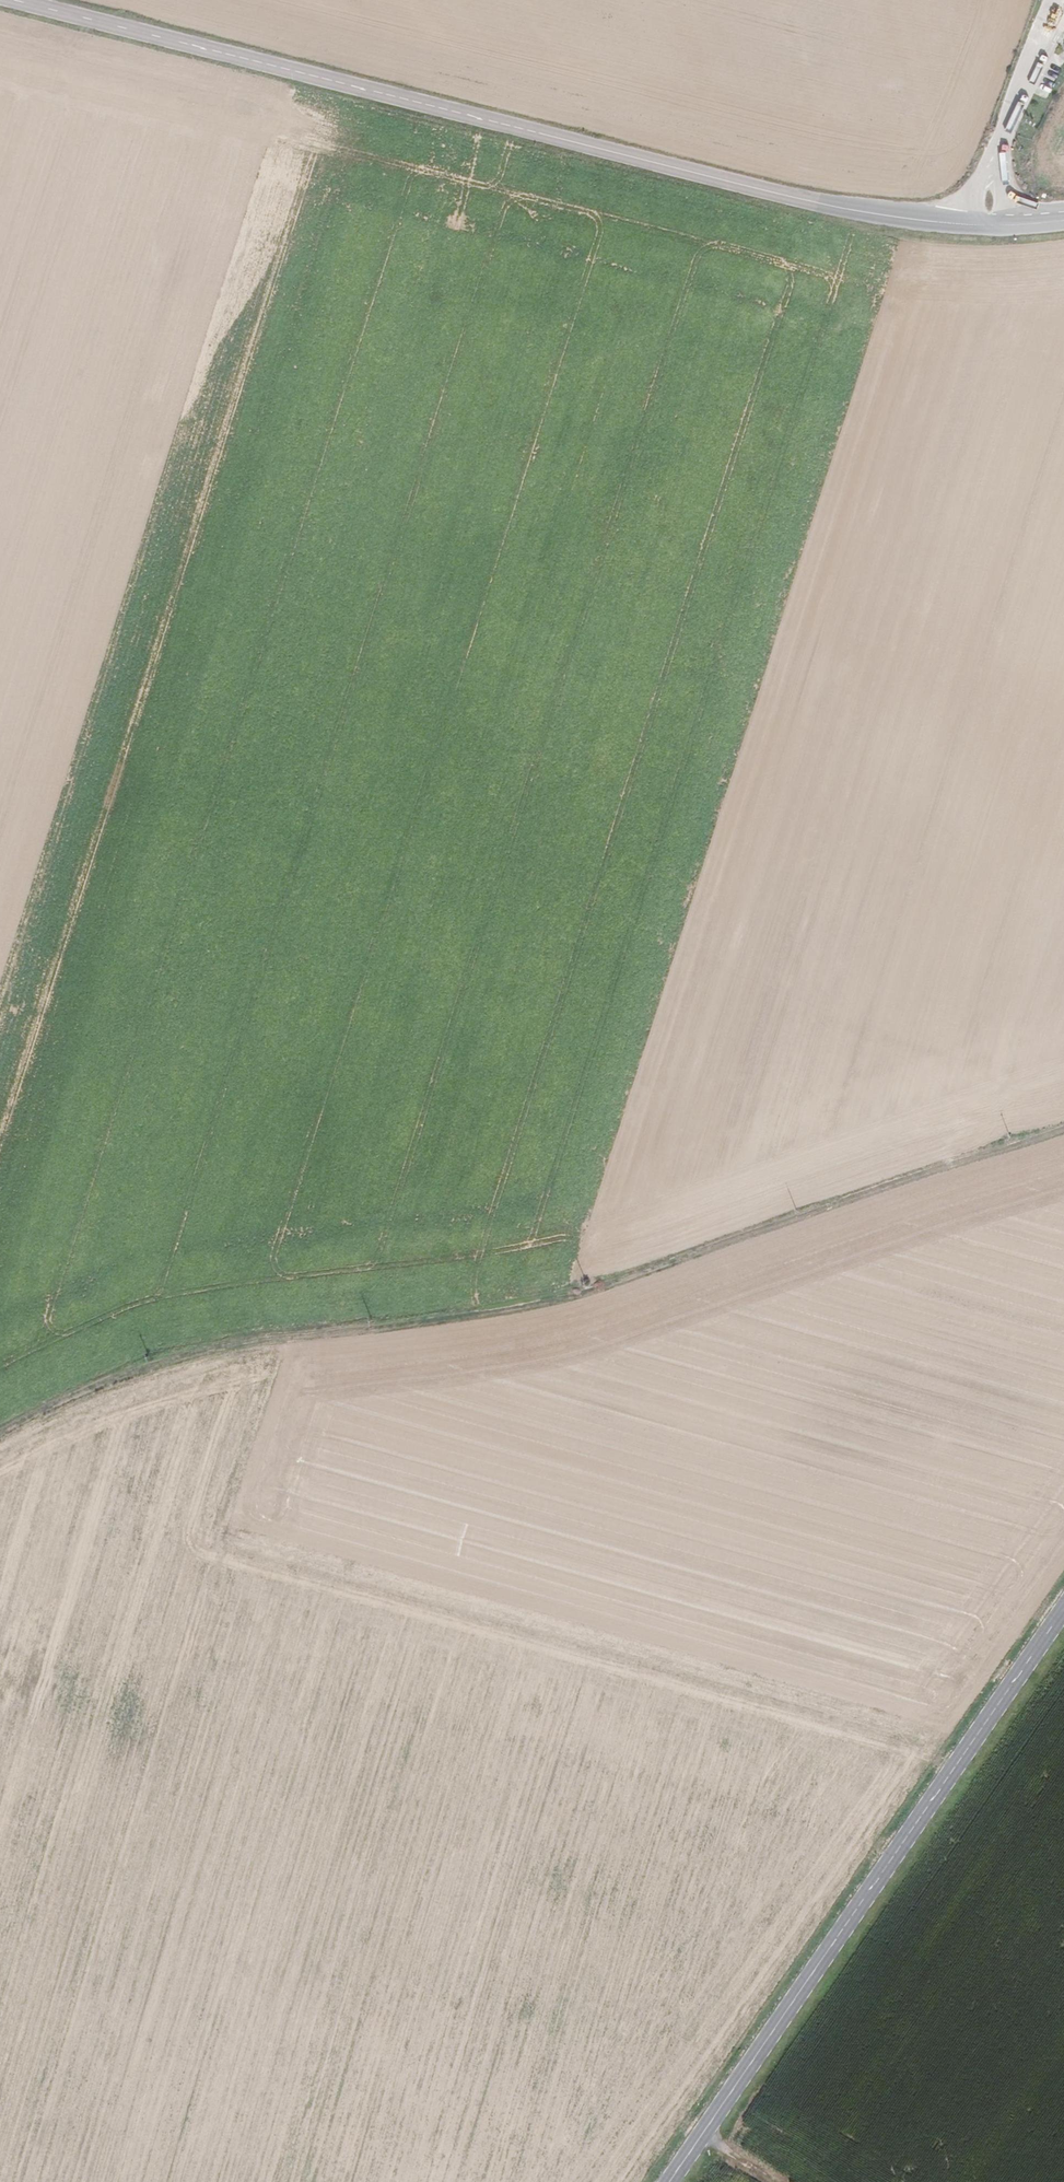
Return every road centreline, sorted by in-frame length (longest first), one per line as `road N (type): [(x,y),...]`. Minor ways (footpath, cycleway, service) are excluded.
road 1 (secondary): [(1063,220),(984,225),(848,209),(15,0)]
road 2 (secondary): [(1063,1606),(665,2181)]

